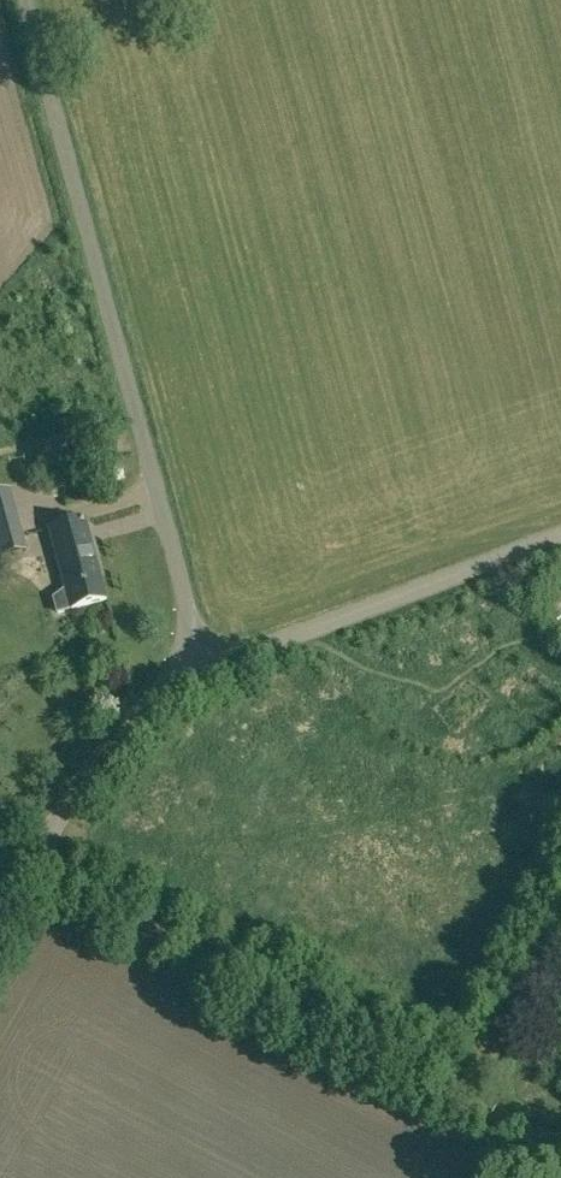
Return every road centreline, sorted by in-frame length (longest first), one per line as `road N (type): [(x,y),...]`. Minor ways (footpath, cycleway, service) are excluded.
road 1 (unclassified): [(205,670),(26,0)]
road 2 (unclassified): [(205,670),(560,533)]
road 3 (unclassified): [(0,922),(119,735),(149,703),(205,670)]

